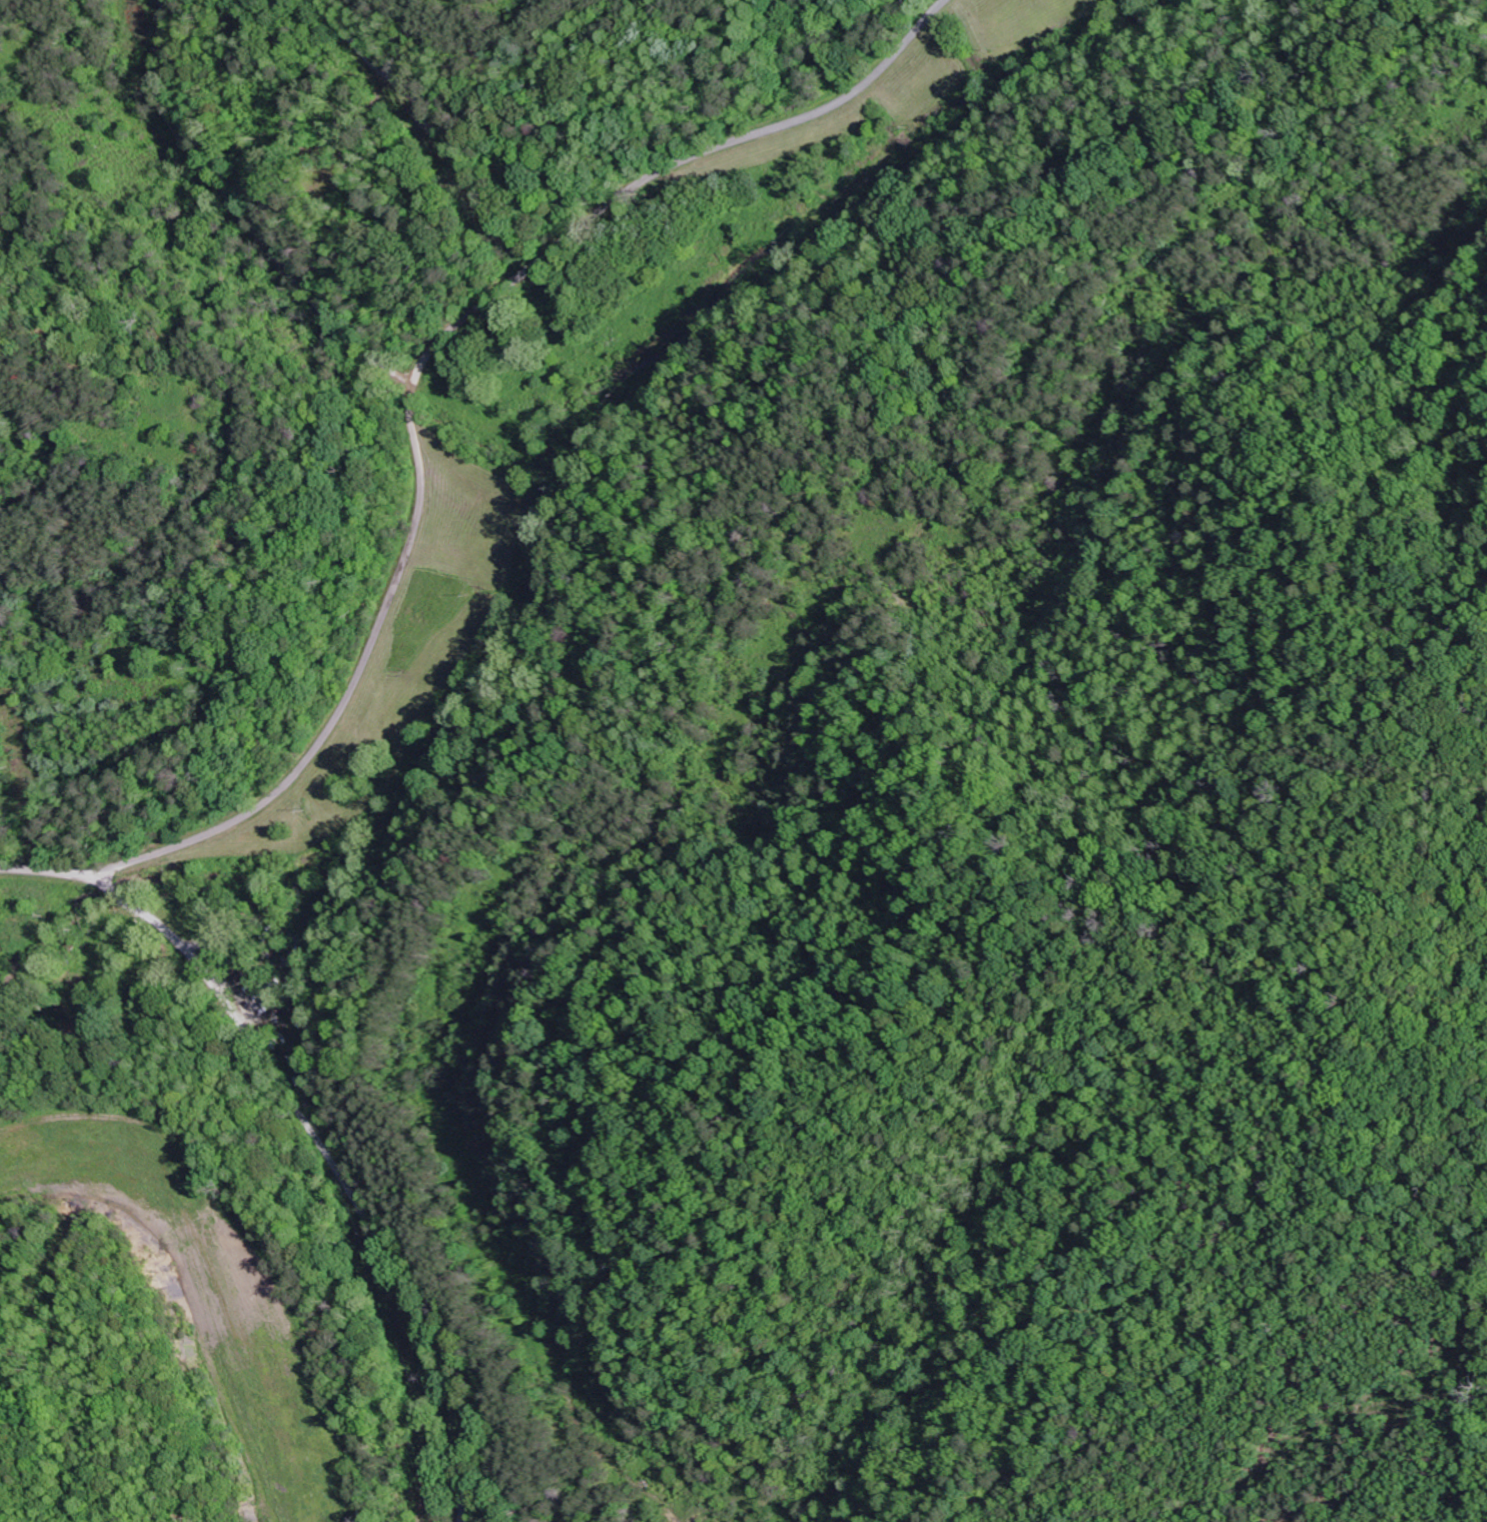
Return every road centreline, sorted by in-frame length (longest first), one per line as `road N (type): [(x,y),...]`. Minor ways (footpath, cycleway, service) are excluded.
road 1 (residential): [(0,864),(73,876),(120,863),(230,823),(286,784),(311,755),(361,662),(413,522),(422,481),(417,381),(433,347),(465,313),(663,170),(838,104),(886,64)]
road 2 (residential): [(122,902),(165,928),(205,975),(388,1258),(460,1408),(468,1456),(460,1501),(469,1521)]
road 3 (residential): [(0,602),(201,522)]

